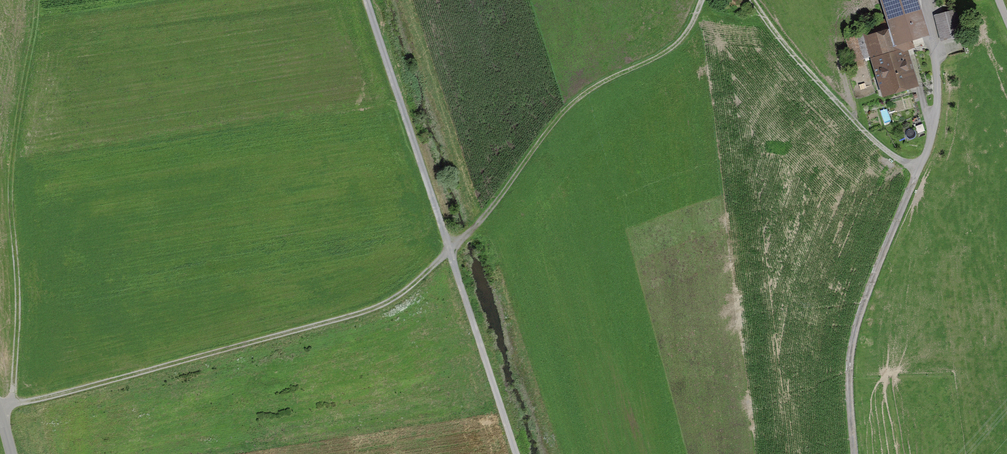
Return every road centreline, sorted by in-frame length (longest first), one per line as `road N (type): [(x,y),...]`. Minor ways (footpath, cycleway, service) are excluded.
road 1 (track): [(0,407),(392,301),(492,208),(571,105),(673,46),(702,0)]
road 2 (track): [(367,0),(516,453)]
road 3 (track): [(854,453),(853,340),(919,171)]
road 4 (track): [(751,0),(872,138),(919,171)]
road 5 (track): [(12,225),(18,329),(10,405)]
road 6 (unclassified): [(919,171),(937,93),(929,0)]

